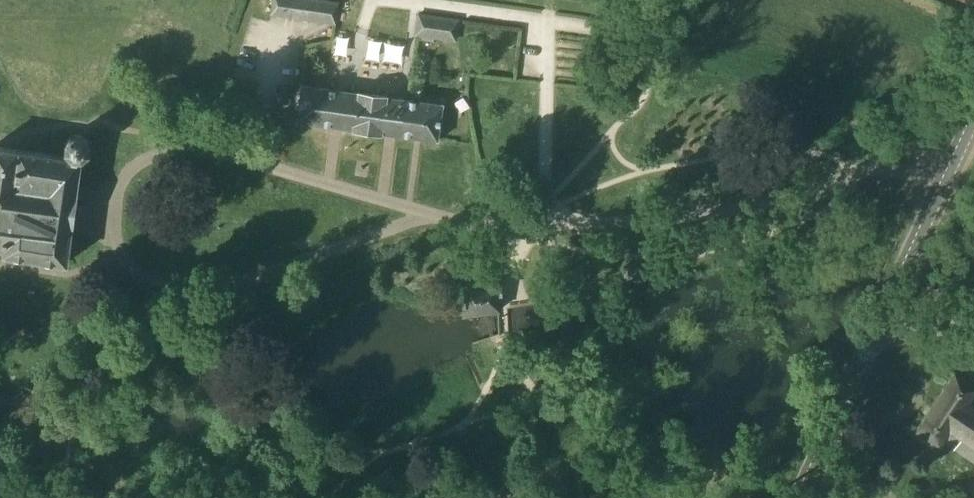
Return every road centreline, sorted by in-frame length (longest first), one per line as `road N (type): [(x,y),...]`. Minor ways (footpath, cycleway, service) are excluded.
road 1 (tertiary): [(884,326),(973,121)]
road 2 (tertiary): [(798,497),(884,326)]

